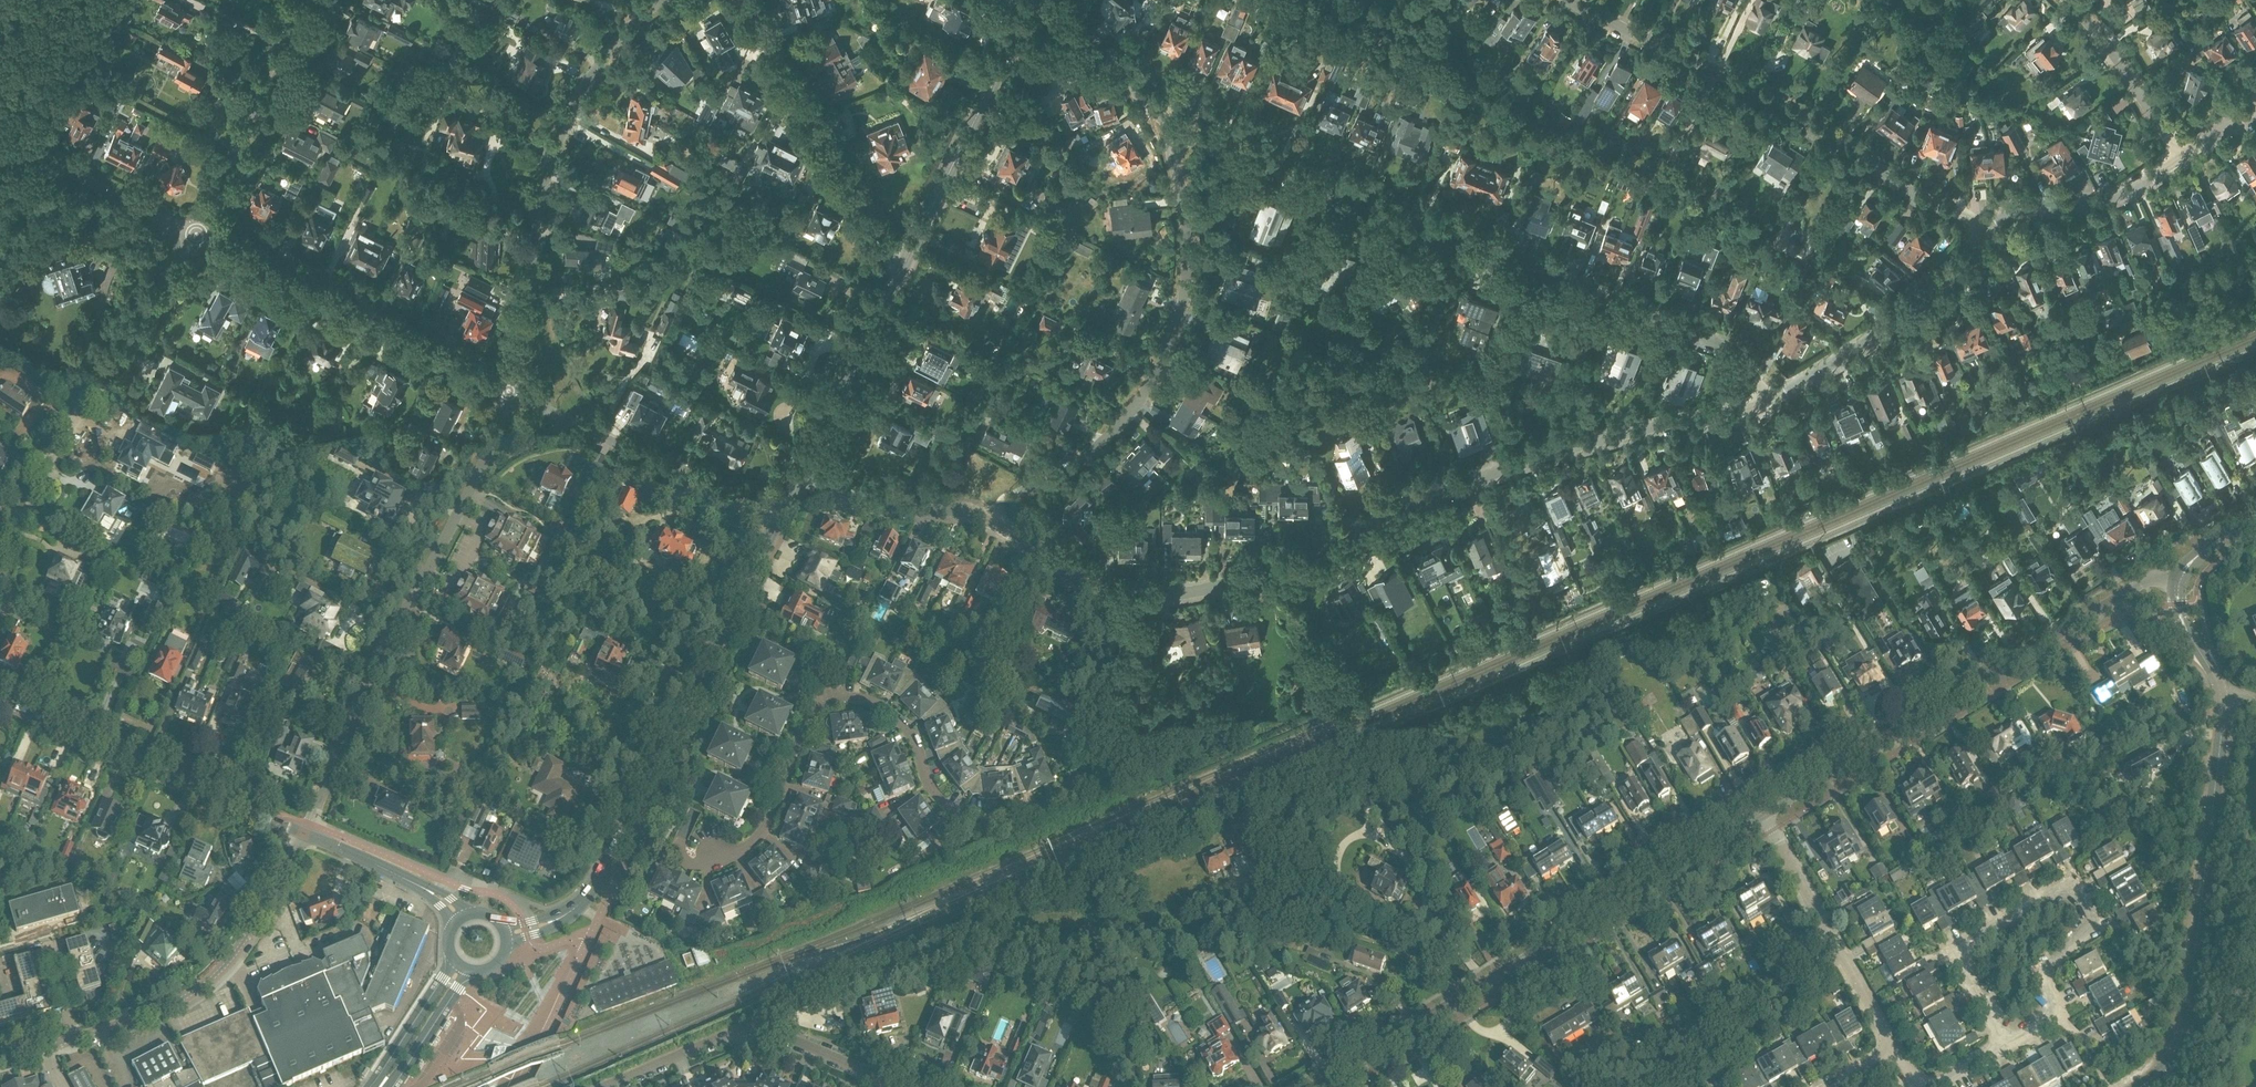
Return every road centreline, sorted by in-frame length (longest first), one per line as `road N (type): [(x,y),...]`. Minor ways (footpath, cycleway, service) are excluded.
road 1 (residential): [(707,855),(737,853),(765,831),(805,728),(836,697),(865,697),(905,724),(933,790),(949,805),(1003,814),(1040,805),(1078,778),(1093,756),(1115,691),(1127,595)]
road 2 (residential): [(1769,398),(1738,415),(1613,437),(1519,465),(1204,591),(1127,595)]
road 3 (residential): [(1769,398),(1749,361),(1724,345),(1172,133)]
road 4 (tertiary): [(1314,1086),(1764,814)]
road 5 (residential): [(305,832),(375,663),(489,464),(509,393)]
road 6 (residential): [(1985,231),(1967,215),(1913,196),(1767,96),(1570,0)]
road 7 (tertiary): [(1764,814),(2141,587),(2177,582)]
road 8 (residential): [(991,523),(1005,503),(1076,468),(1112,436),(1146,394),(1169,345),(1186,257),(1172,133)]
road 9 (secondary): [(771,522),(627,825),(594,888),(569,913)]
road 10 (residential): [(509,393),(527,333),(555,148),(579,95),(615,45),(665,0)]
road 11 (tertiary): [(2140,1086),(2169,1062),(2187,1028),(2222,701)]
road 12 (residential): [(0,1059),(198,990),(231,963),(305,832)]
road 13 (residential): [(2008,1046),(1961,967),(1961,948),(2067,888),(2083,897),(2091,920),(2048,967),(2055,1011),(2047,1023)]
road 14 (residential): [(0,564),(46,467),(173,285),(197,235)]
road 15 (residential): [(509,393),(197,235)]
road 16 (tertiary): [(305,832),(0,701)]
road 17 (residential): [(603,1086),(753,1023),(901,1086)]
road 18 (residential): [(893,275),(736,0)]
road 19 (secondary): [(893,275),(1031,7)]
road 20 (residential): [(771,522),(509,393)]
road 21 (residential): [(1769,398),(1889,332),(1985,231)]
road 22 (residential): [(1896,1050),(1764,814)]
road 23 (residential): [(197,235),(254,114),(283,0)]
road 24 (secondary): [(794,476),(893,275)]
road 25 (residential): [(0,134),(197,235)]
road 26 (residential): [(1985,231),(2012,214),(2119,197),(2180,159)]
road 27 (residential): [(991,523),(967,513),(861,502),(794,476)]
road 28 (residential): [(2180,159),(2112,52),(2068,0)]
road 29 (residential): [(1172,133),(1096,49),(1031,7)]
road 30 (secondary): [(450,952),(449,970),(371,1086)]
road 31 (residential): [(1127,595),(1074,579),(991,523)]
road 32 (secondary): [(393,1086),(477,971)]
road 33 (tertiary): [(305,832),(422,887)]
road 34 (tertiary): [(2222,701),(2181,621),(2177,582)]

